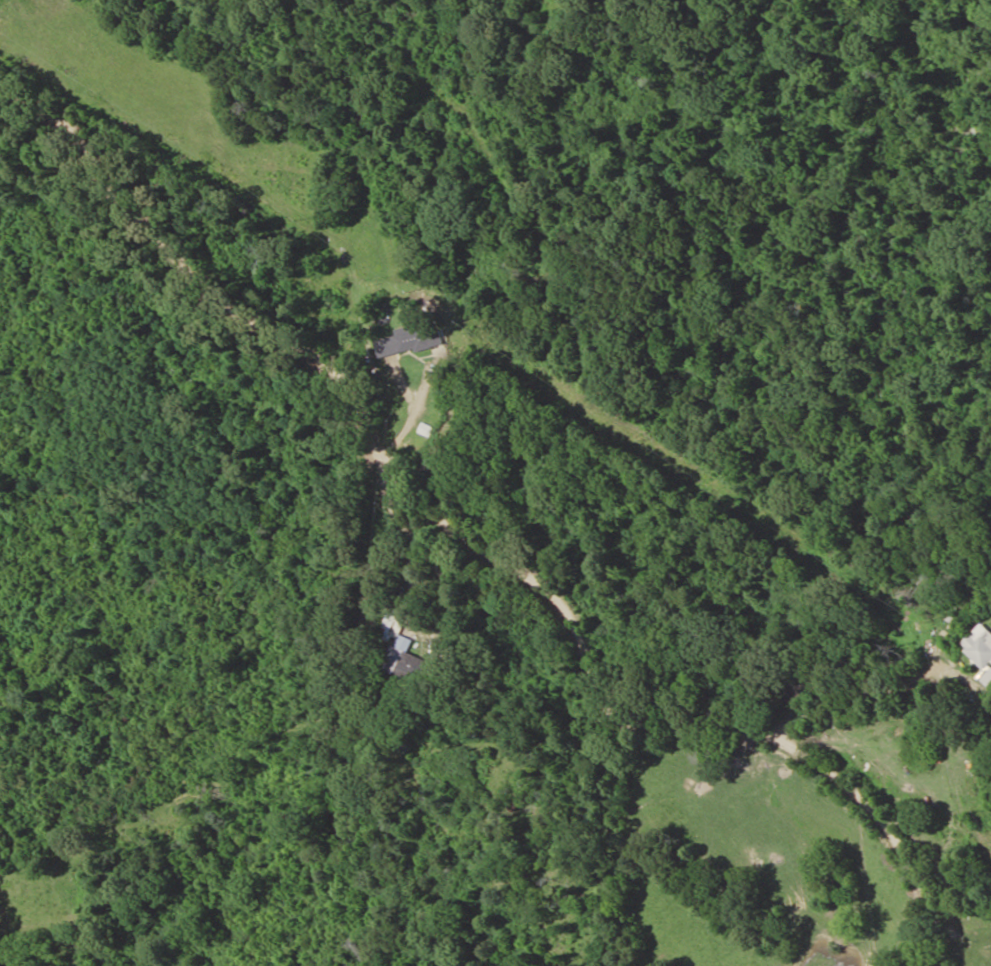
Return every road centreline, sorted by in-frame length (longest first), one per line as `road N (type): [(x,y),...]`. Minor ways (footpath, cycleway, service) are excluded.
road 1 (residential): [(990,867),(862,769),(660,703),(599,642),(574,597),(413,465),(367,379),(190,216),(84,85),(0,65)]
road 2 (residential): [(31,965),(0,723)]

